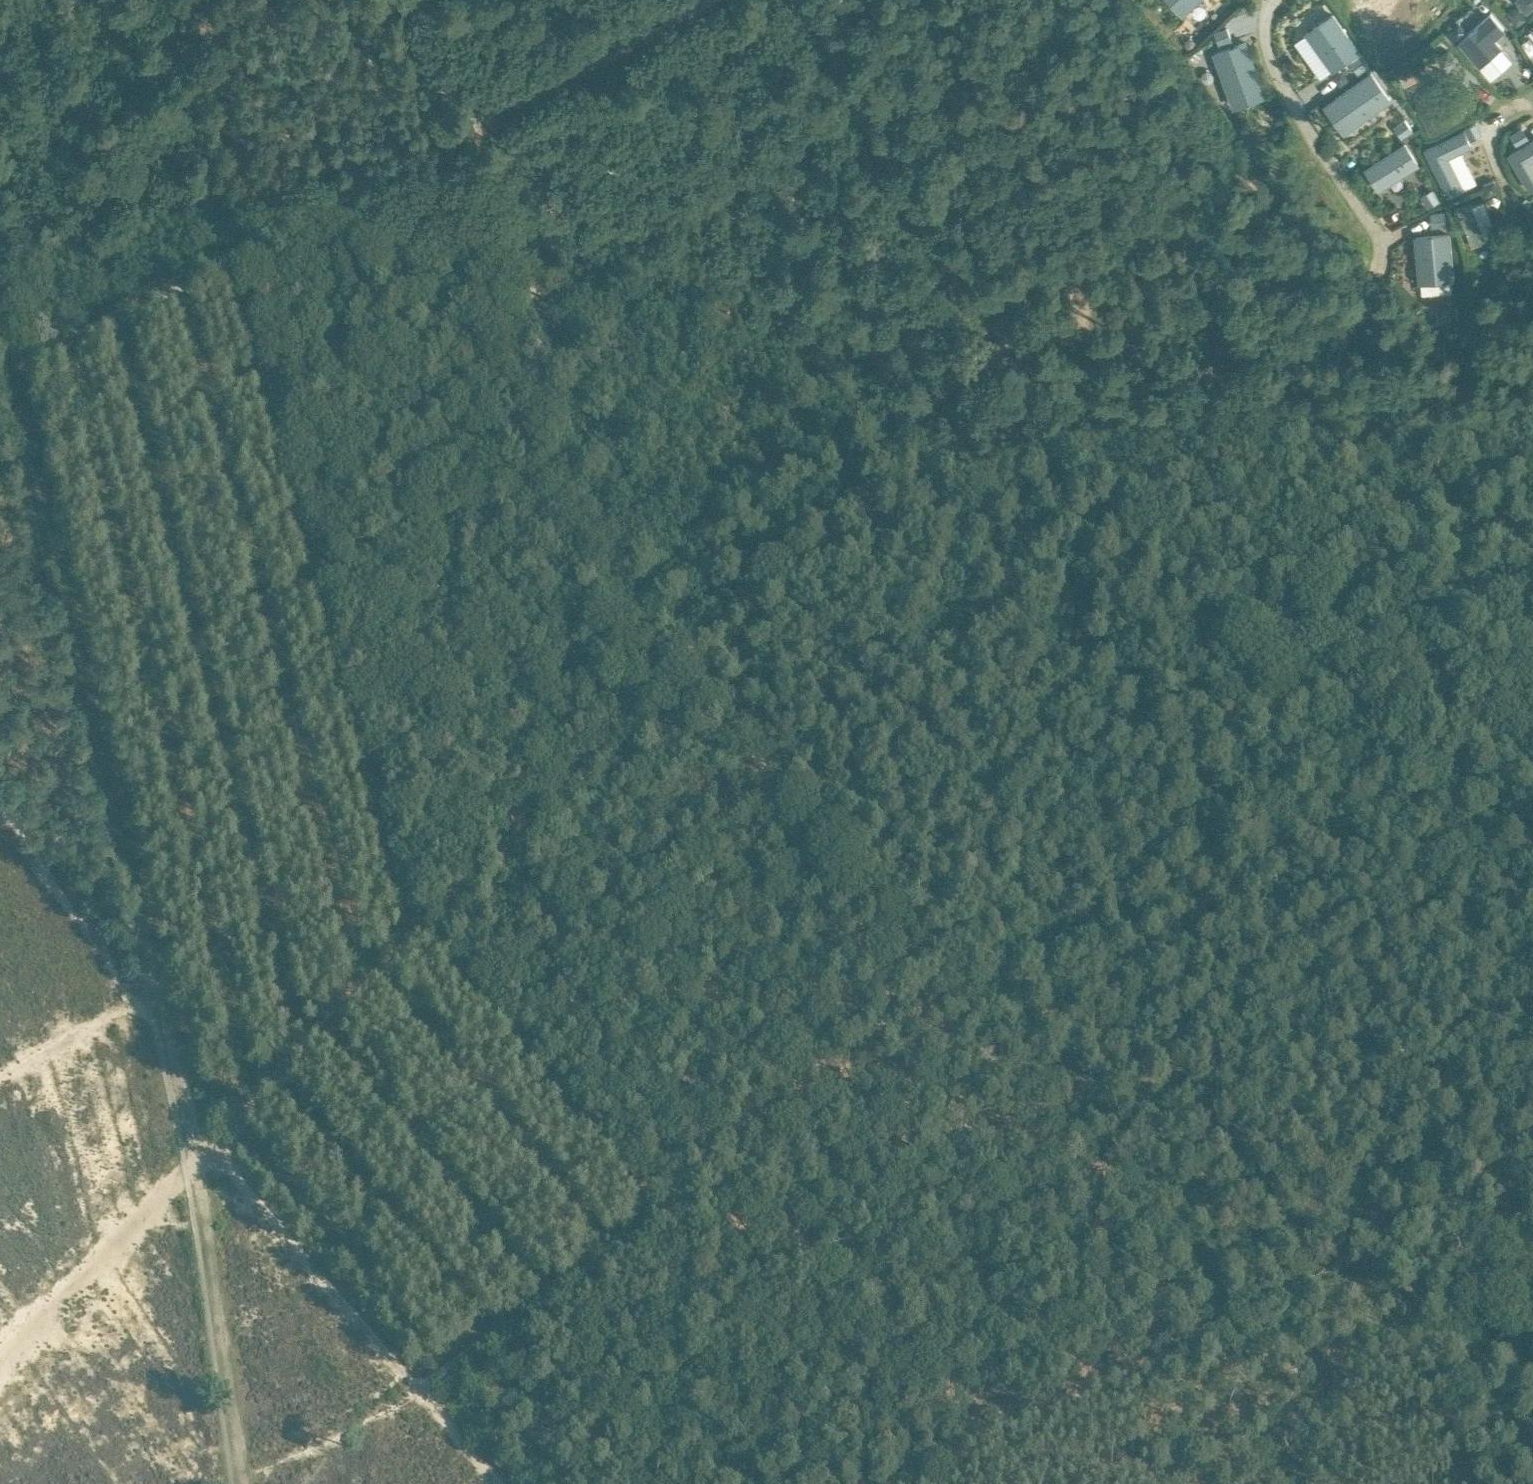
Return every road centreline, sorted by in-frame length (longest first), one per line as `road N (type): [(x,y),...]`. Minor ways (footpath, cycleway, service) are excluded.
road 1 (track): [(209,1155),(12,362)]
road 2 (track): [(245,1483),(209,1155)]
road 3 (track): [(199,1164),(0,1360)]
road 4 (track): [(0,1083),(168,987)]
road 5 (track): [(1374,268),(1294,414)]

